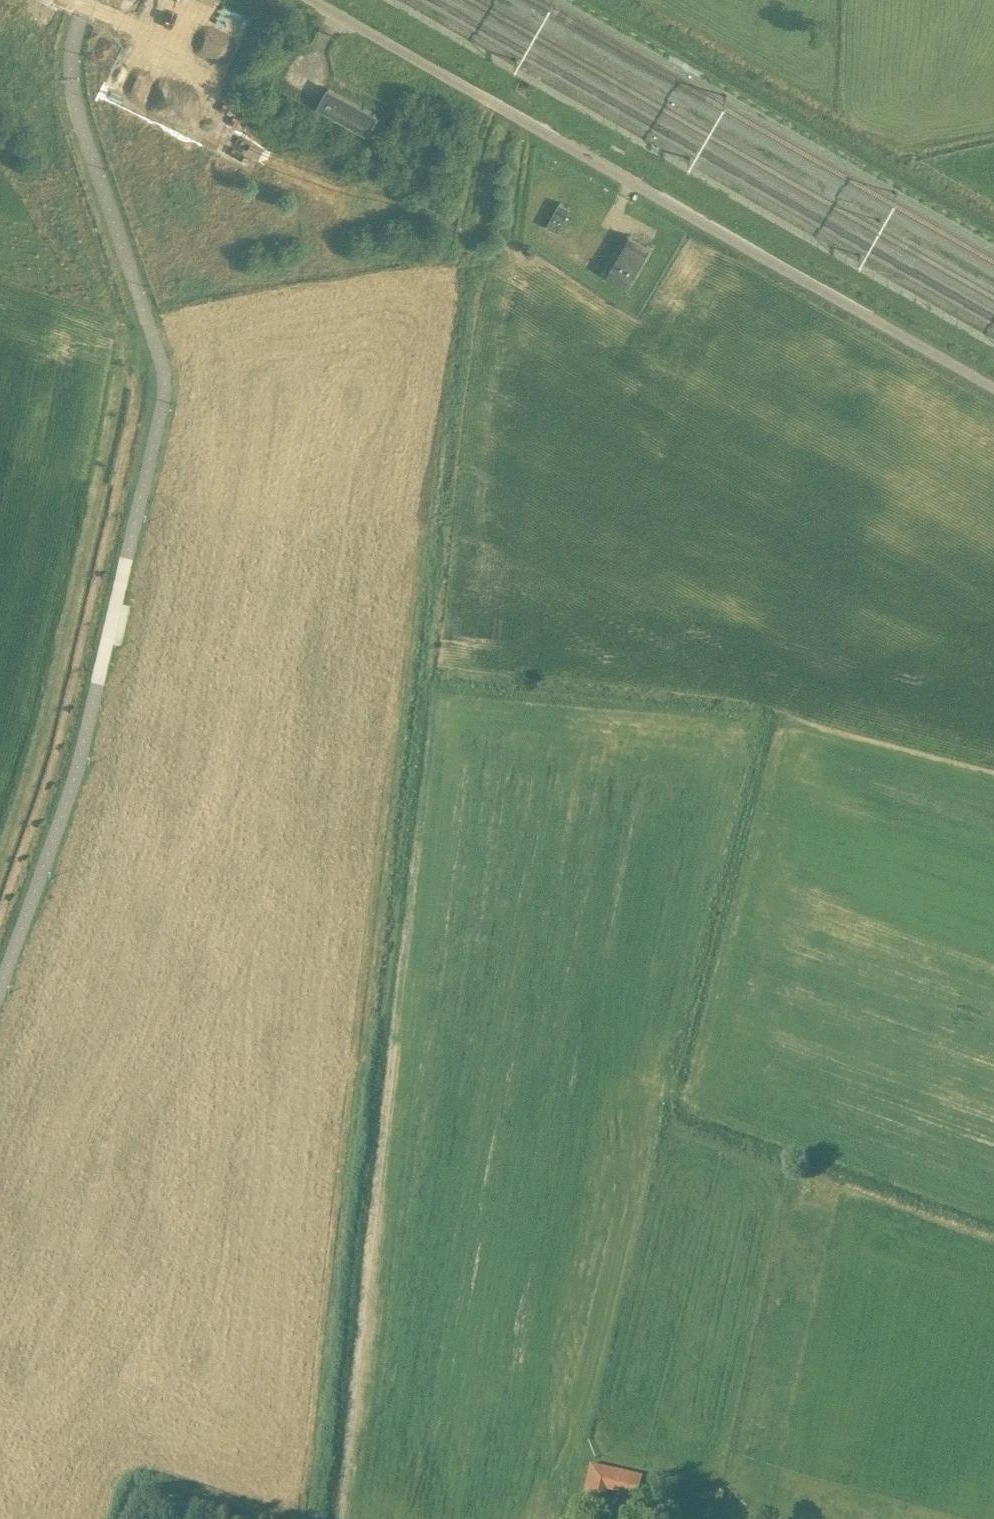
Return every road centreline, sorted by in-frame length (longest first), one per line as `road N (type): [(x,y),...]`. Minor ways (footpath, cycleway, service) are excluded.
road 1 (unclassified): [(993,390),(309,0)]

